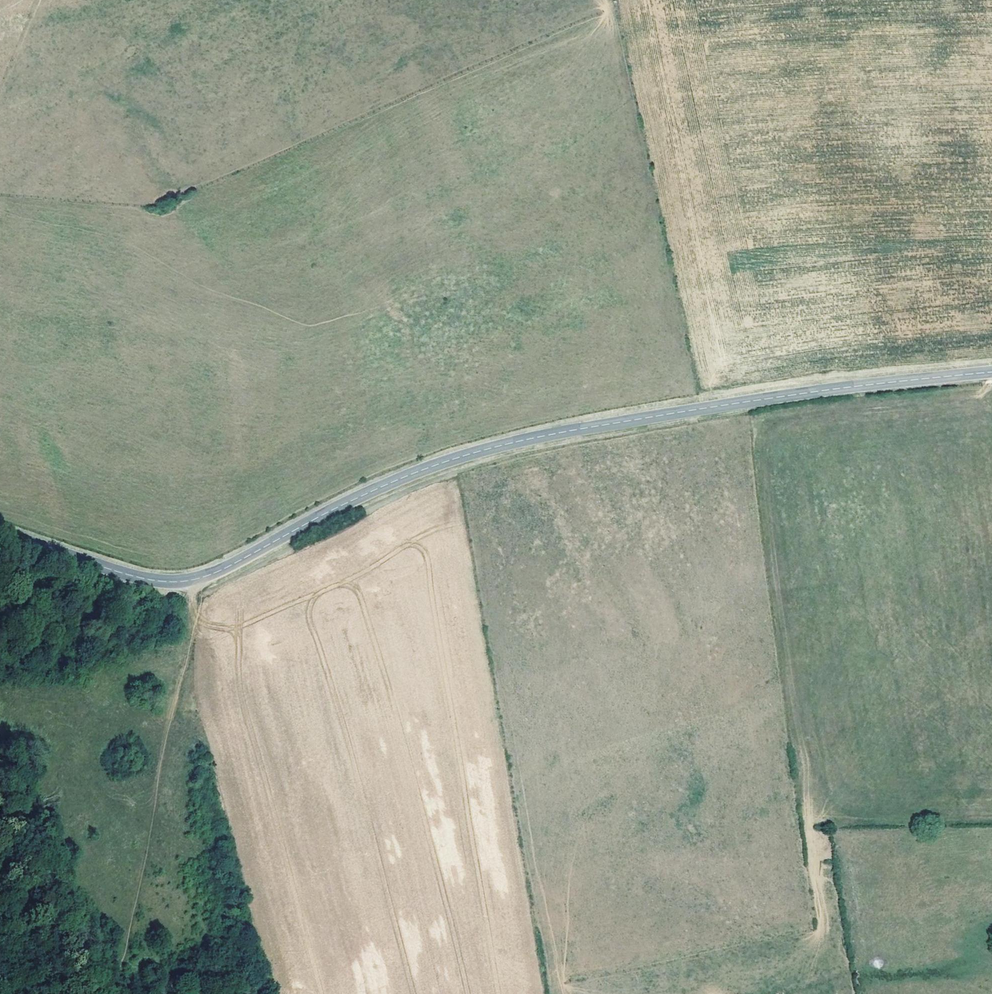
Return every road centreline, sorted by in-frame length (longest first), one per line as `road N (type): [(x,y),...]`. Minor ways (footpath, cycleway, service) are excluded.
road 1 (unclassified): [(0,531),(144,578),(193,580),(381,486),(516,441),(841,387),(991,372)]

